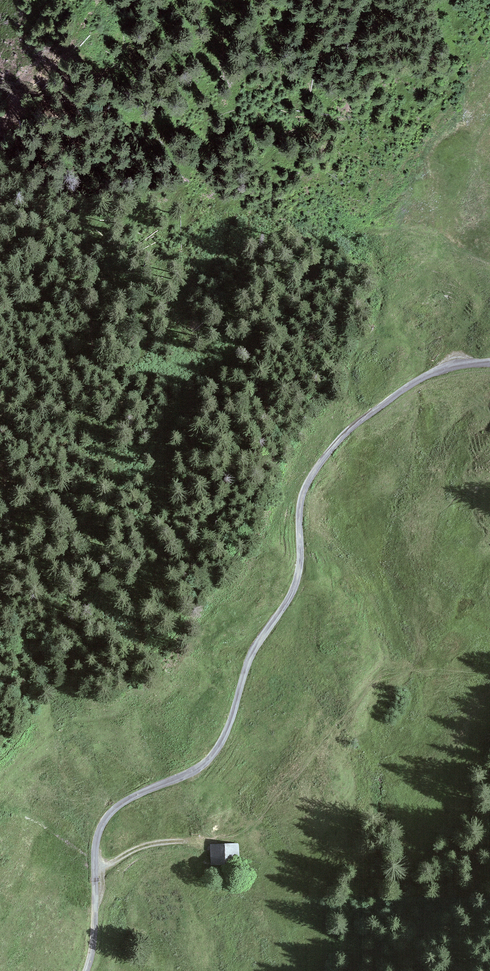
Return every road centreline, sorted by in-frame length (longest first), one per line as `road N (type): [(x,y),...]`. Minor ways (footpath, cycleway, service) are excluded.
road 1 (track): [(86,970),(102,825),(129,799),(198,769),(220,744),(253,651),(296,582),(300,507),(312,475),(346,433),(421,378),(489,362)]
road 2 (track): [(0,608),(61,554),(137,461),(262,337),(340,235),(366,229),(451,239)]

